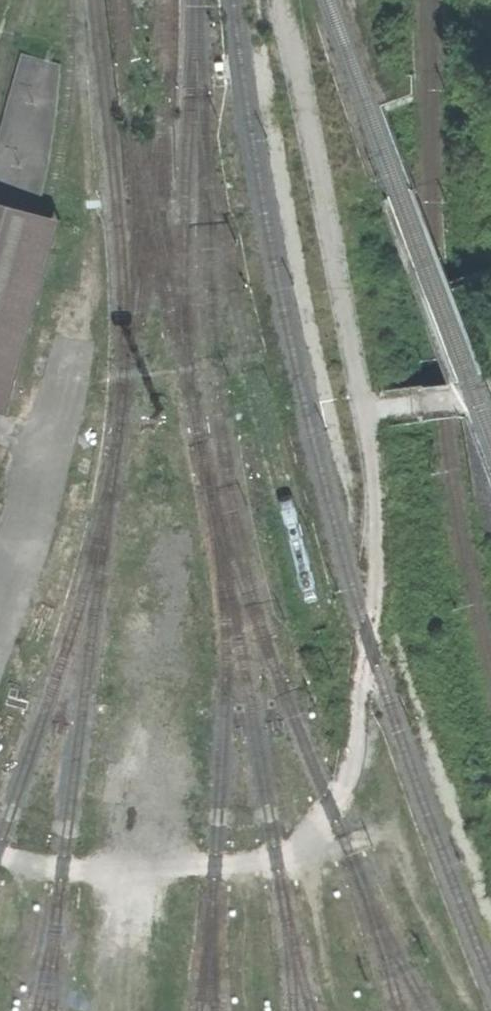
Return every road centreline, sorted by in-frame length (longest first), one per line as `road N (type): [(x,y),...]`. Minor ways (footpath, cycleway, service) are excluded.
road 1 (track): [(0,855),(103,870),(276,857),(318,827),(349,771),(377,519),(368,410),(284,0)]
road 2 (track): [(0,622),(73,342)]

